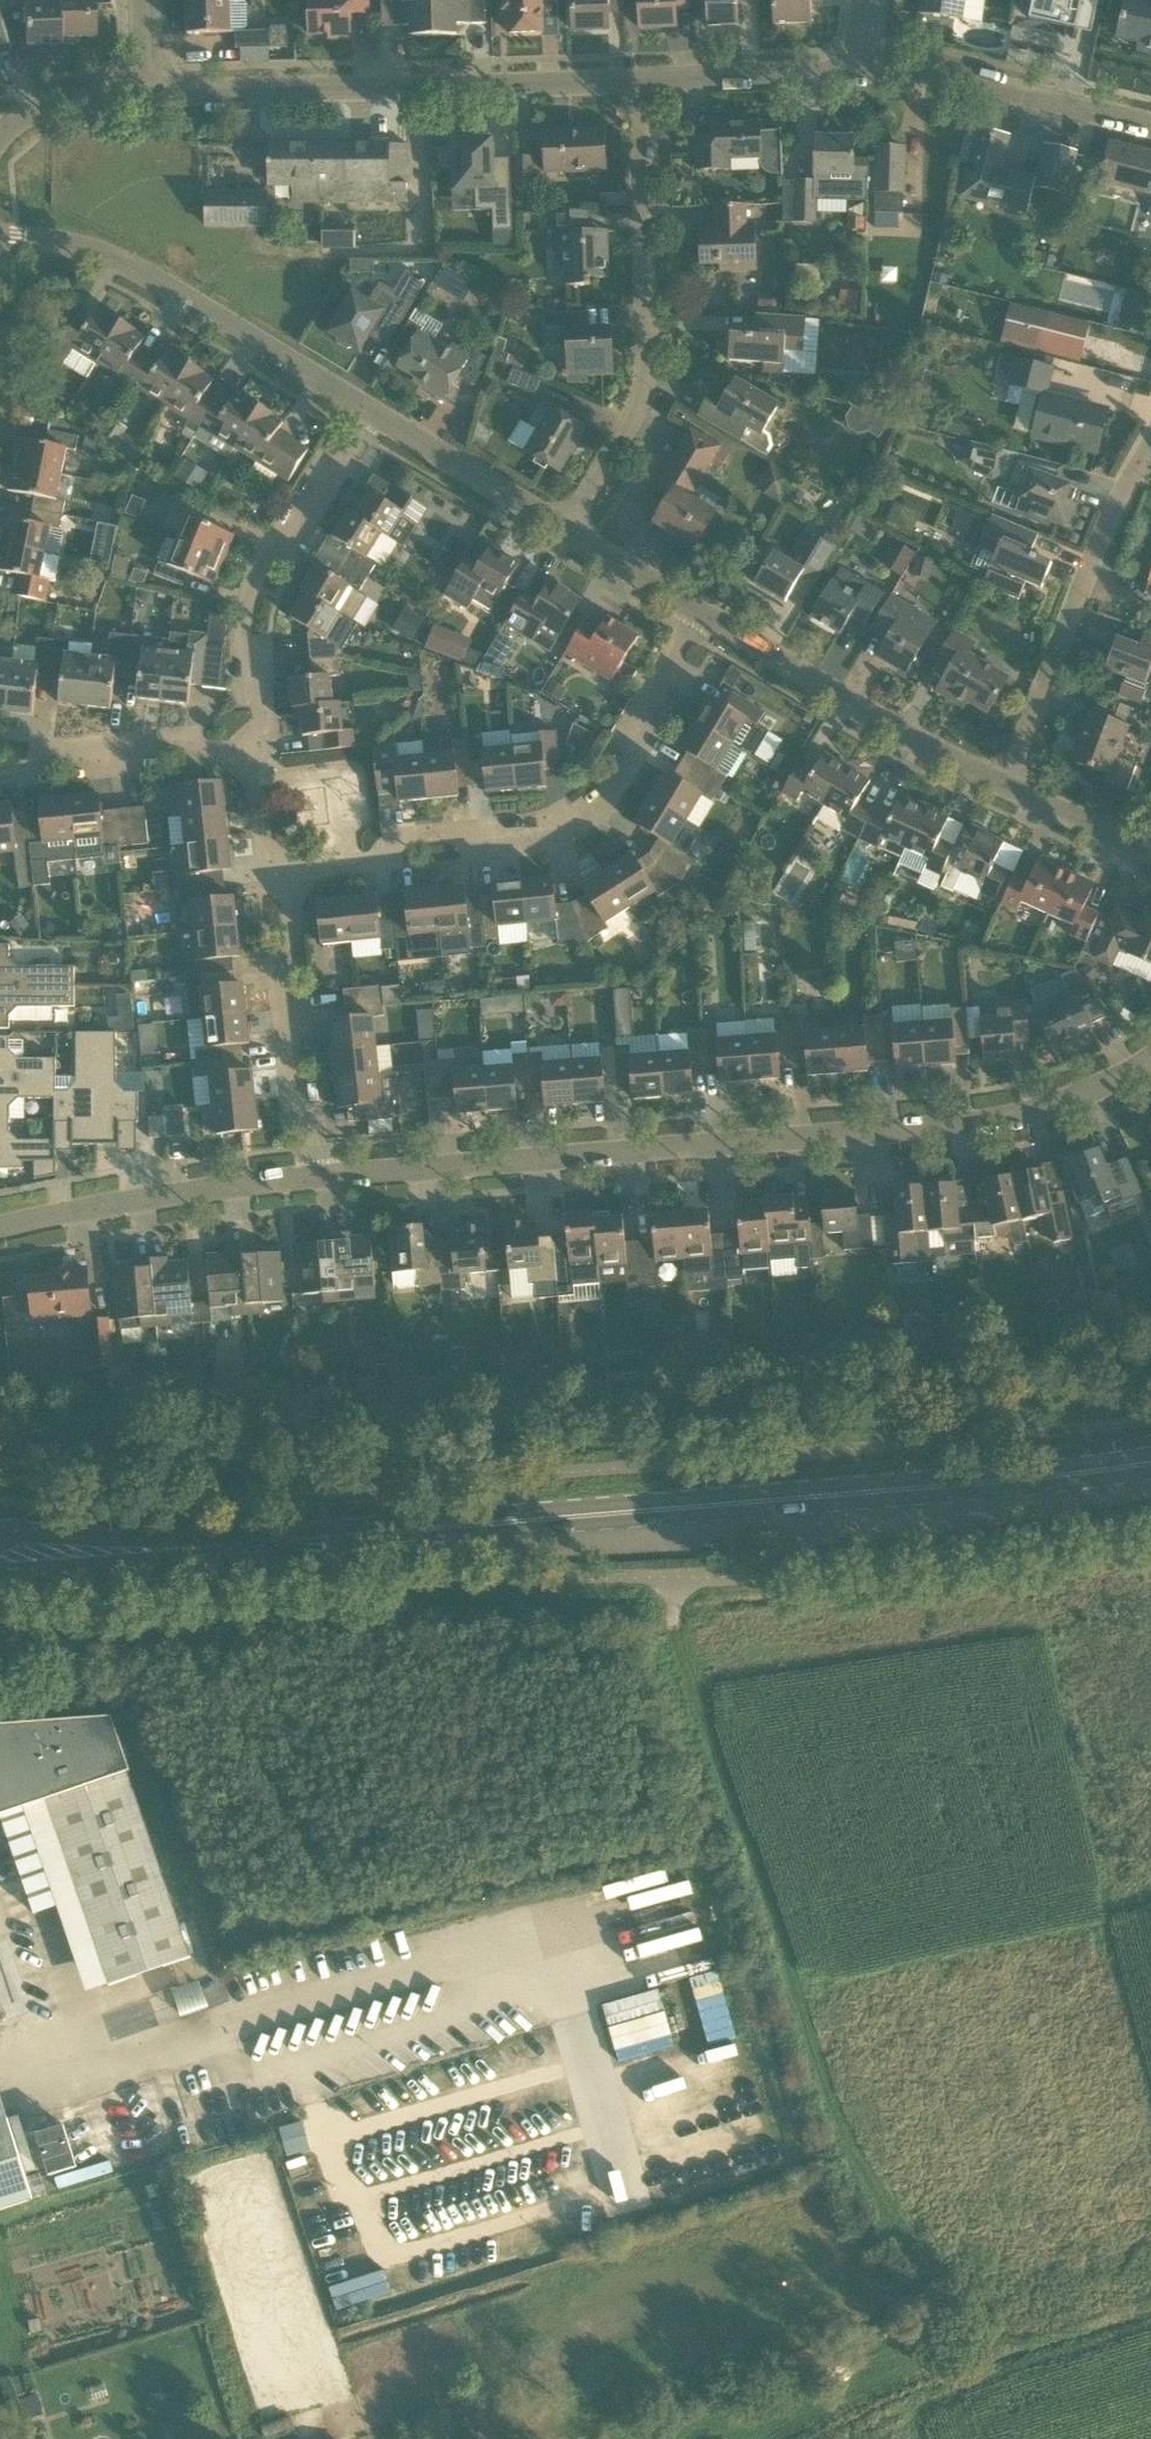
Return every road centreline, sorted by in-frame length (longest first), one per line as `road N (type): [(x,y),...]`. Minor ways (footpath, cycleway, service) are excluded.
road 1 (primary): [(15,1554),(1150,1467)]
road 2 (residential): [(304,1186),(467,1164),(1013,1125),(1076,1103),(1150,1053)]
road 3 (residential): [(275,876),(569,836),(596,819),(616,788),(704,612)]
road 4 (residential): [(635,77),(139,95)]
road 5 (unclassified): [(670,1577),(859,1568),(1150,1527)]
road 6 (residential): [(571,528),(614,459),(637,384),(635,77)]
road 7 (residential): [(0,244),(67,244),(127,259),(374,412)]
road 8 (residential): [(1001,780),(1150,443)]
road 9 (residential): [(261,740),(248,630),(261,566),(374,412)]
road 10 (residential): [(704,612),(1001,780)]
road 11 (residential): [(304,1186),(275,876)]
road 12 (residential): [(0,1223),(304,1186)]
road 13 (residential): [(1150,125),(948,75),(855,65)]
road 14 (residential): [(0,779),(95,758),(261,740)]
road 15 (residential): [(374,412),(571,528)]
road 16 (residential): [(855,65),(635,77)]
road 17 (residential): [(1001,780),(1150,854)]
road 18 (residential): [(571,528),(704,612)]
road 19 (residential): [(139,95),(40,106),(0,132)]
road 20 (residential): [(275,876),(261,740)]

